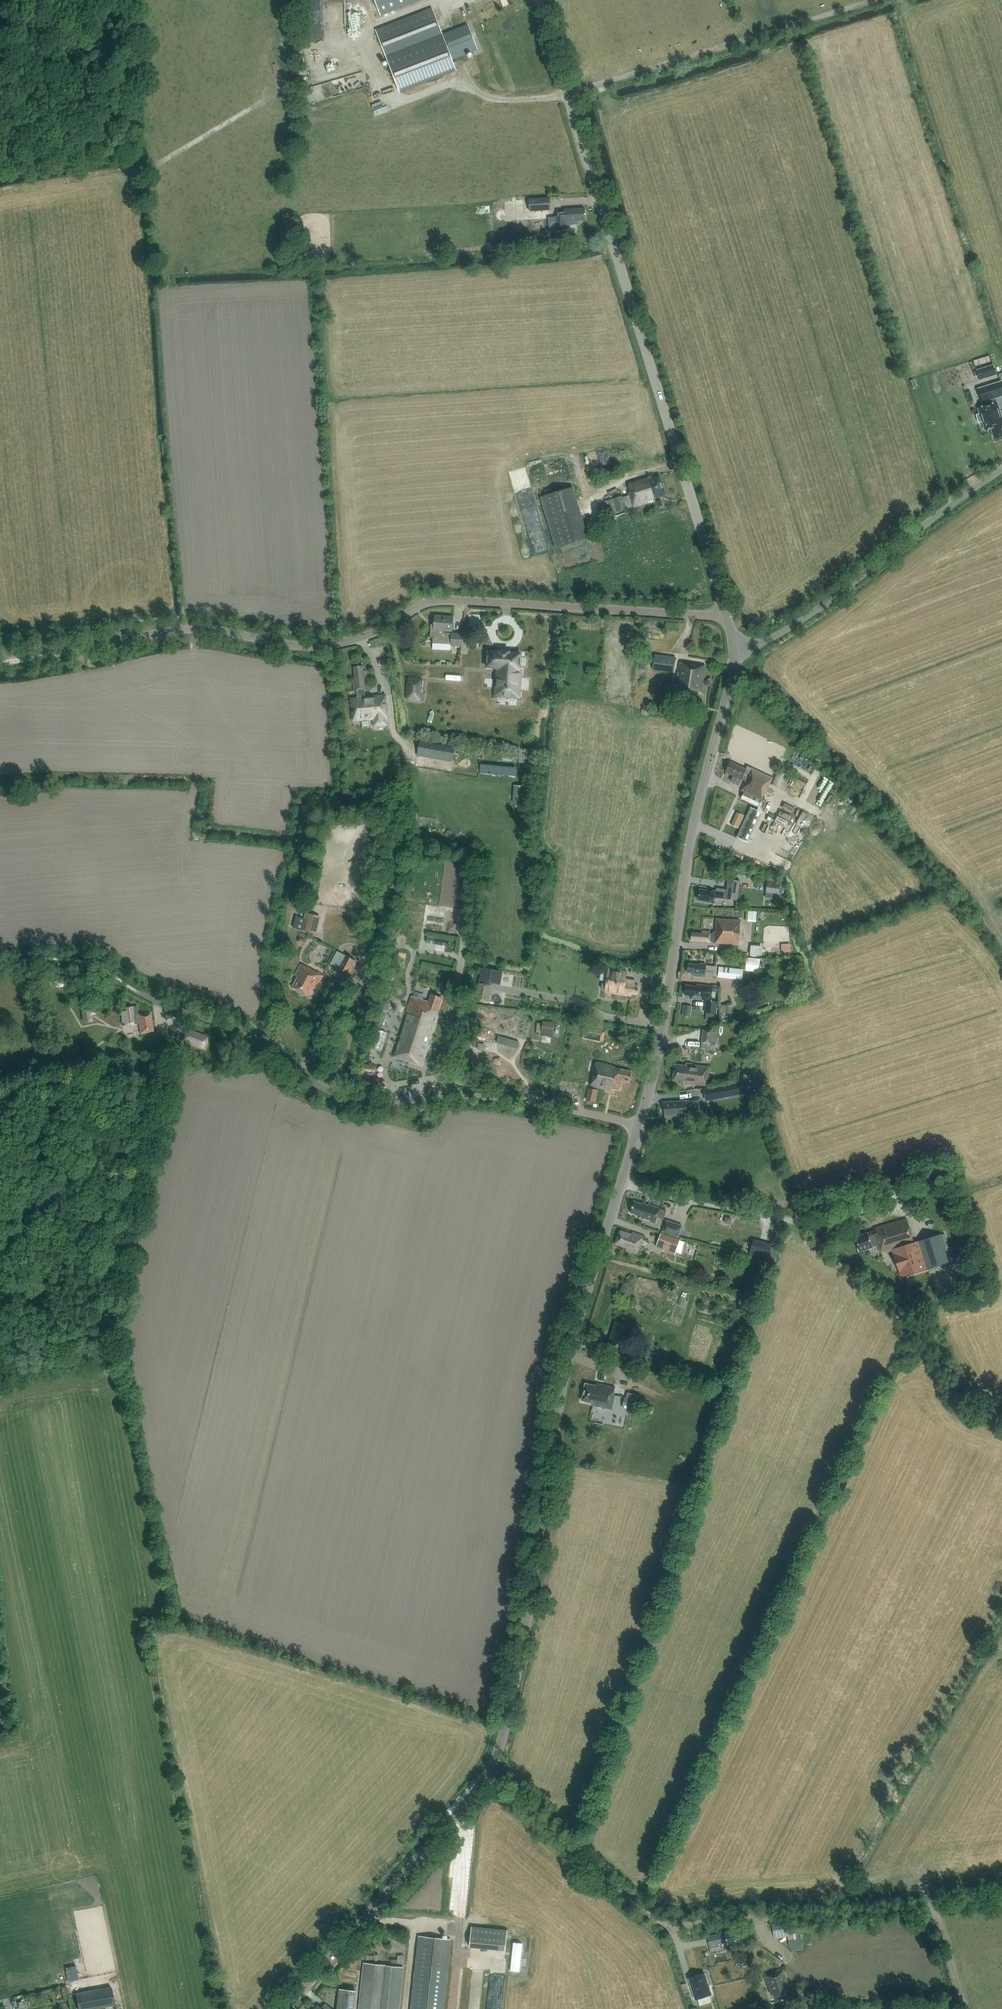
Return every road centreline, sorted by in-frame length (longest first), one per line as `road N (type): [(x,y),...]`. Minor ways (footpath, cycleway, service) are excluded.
road 1 (unclassified): [(284,2008),(486,1776),(502,1743),(521,1668),(564,1387),(640,1124)]
road 2 (unclassified): [(0,657),(187,625),(315,646),(373,633),(415,608),(446,602),(729,617)]
road 3 (unclassified): [(729,617),(540,0)]
road 4 (track): [(1001,1896),(677,1927),(623,1897),(486,1776)]
road 5 (unclassified): [(640,1124),(492,1096),(353,1101),(316,1085),(252,1036),(135,990)]
road 6 (unclassified): [(640,1124),(673,996),(700,810),(735,651)]
road 7 (unclassified): [(735,651),(854,590),(1001,472)]
road 8 (track): [(807,1220),(900,1302),(944,1380),(1001,1417)]
road 9 (track): [(0,148),(97,127),(103,115),(96,0)]
road 10 (track): [(337,1094),(368,960)]

